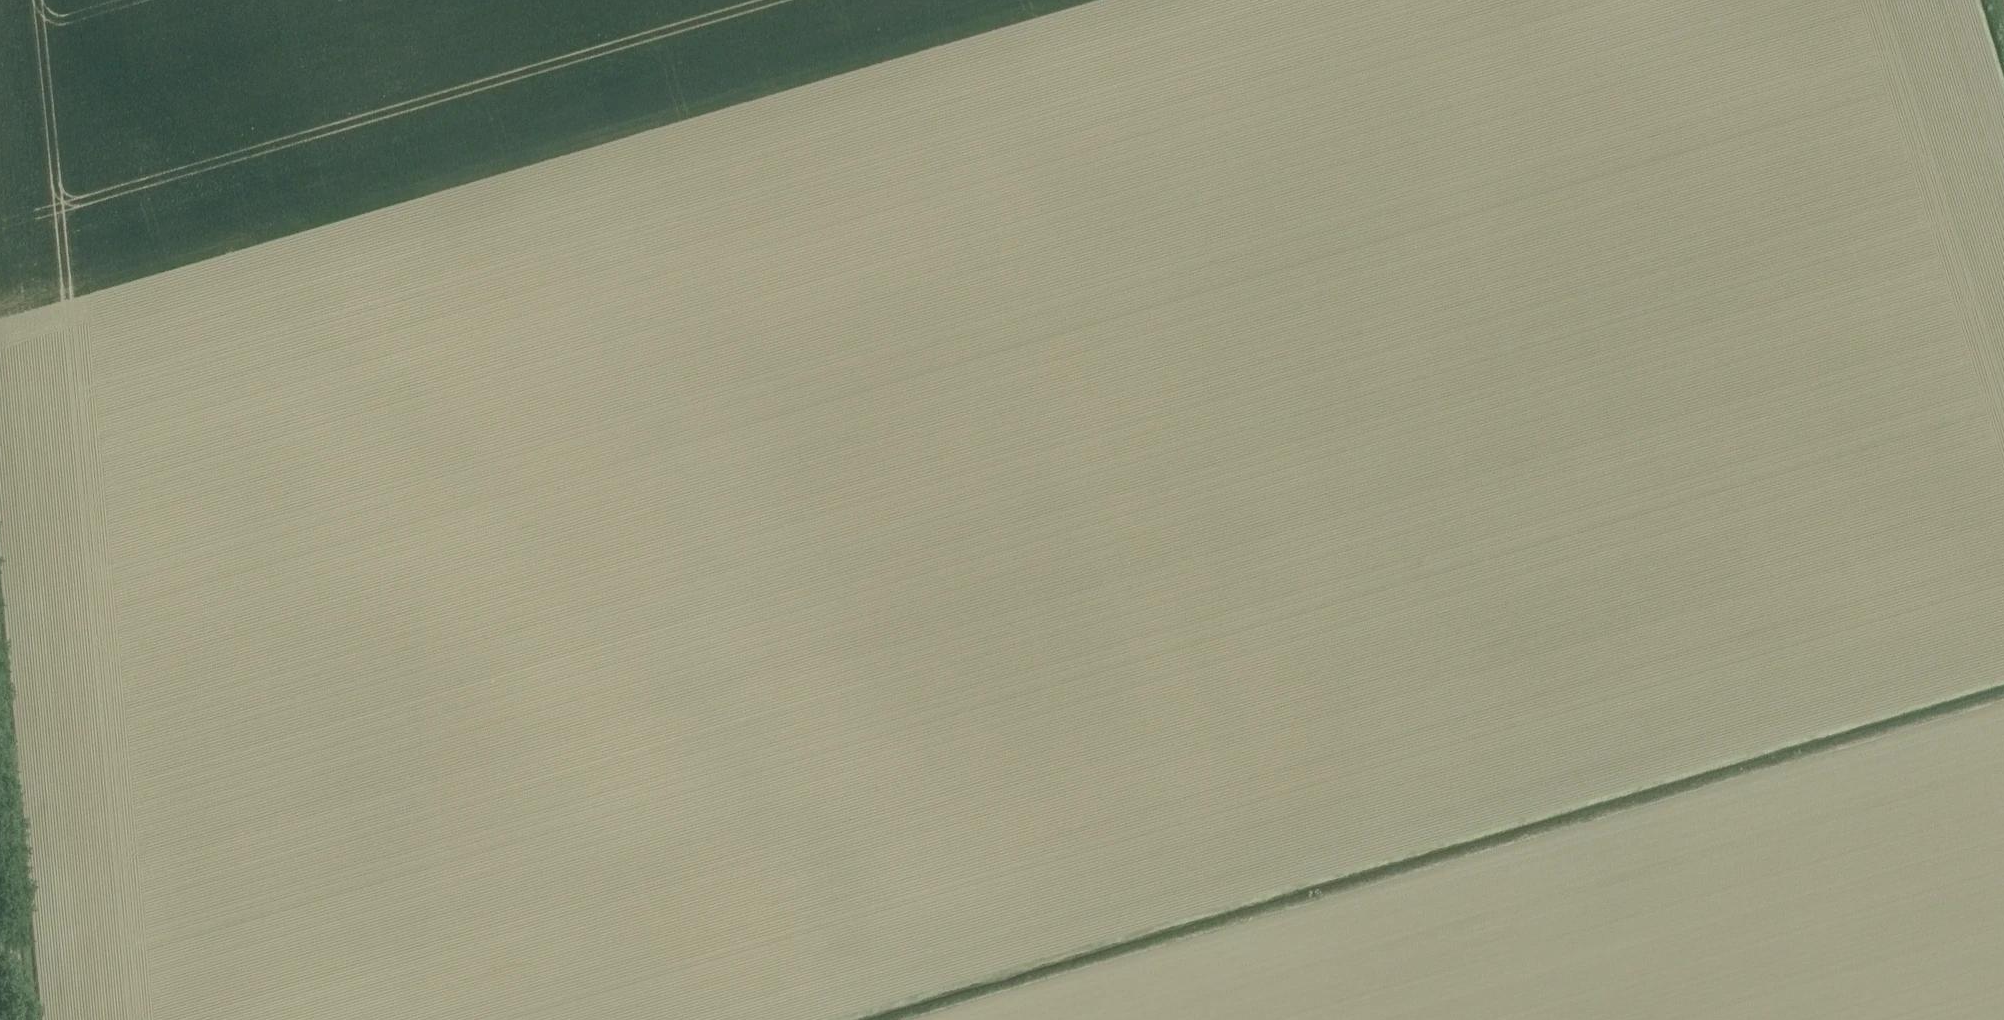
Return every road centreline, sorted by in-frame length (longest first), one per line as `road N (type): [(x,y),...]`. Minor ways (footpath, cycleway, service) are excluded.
road 1 (track): [(17,1019),(0,832)]

